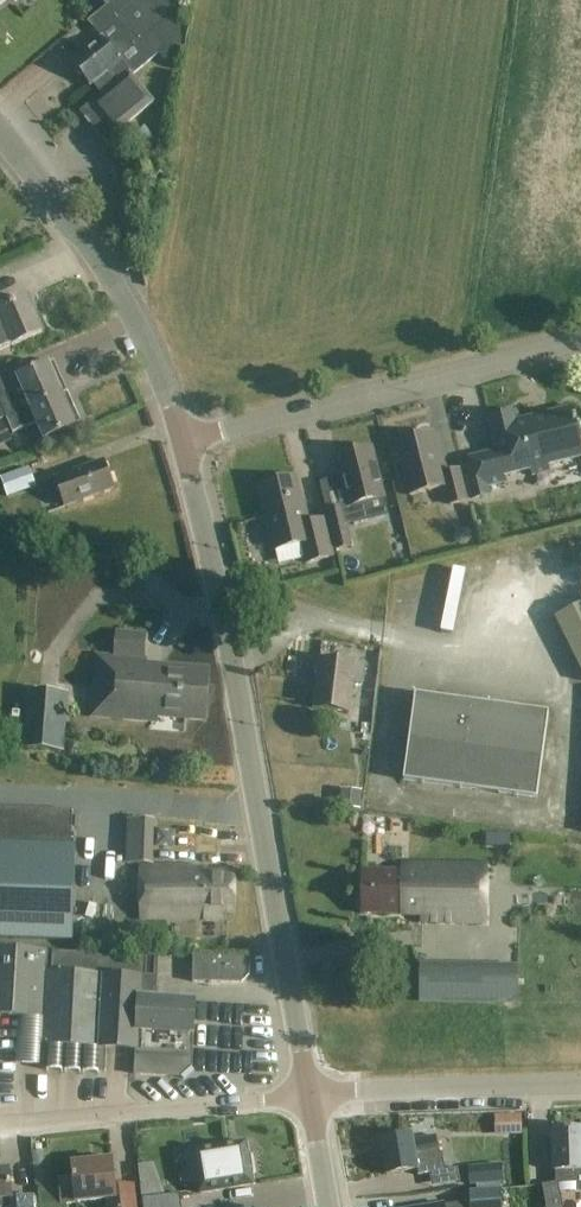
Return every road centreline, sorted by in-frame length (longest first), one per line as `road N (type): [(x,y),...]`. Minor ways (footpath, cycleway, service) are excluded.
road 1 (secondary): [(312,1096),(181,439)]
road 2 (unclassified): [(580,338),(181,439)]
road 3 (secondary): [(181,439),(151,348),(0,133)]
road 4 (residential): [(0,1128),(312,1096)]
road 5 (unclassified): [(312,1096),(580,1086)]

